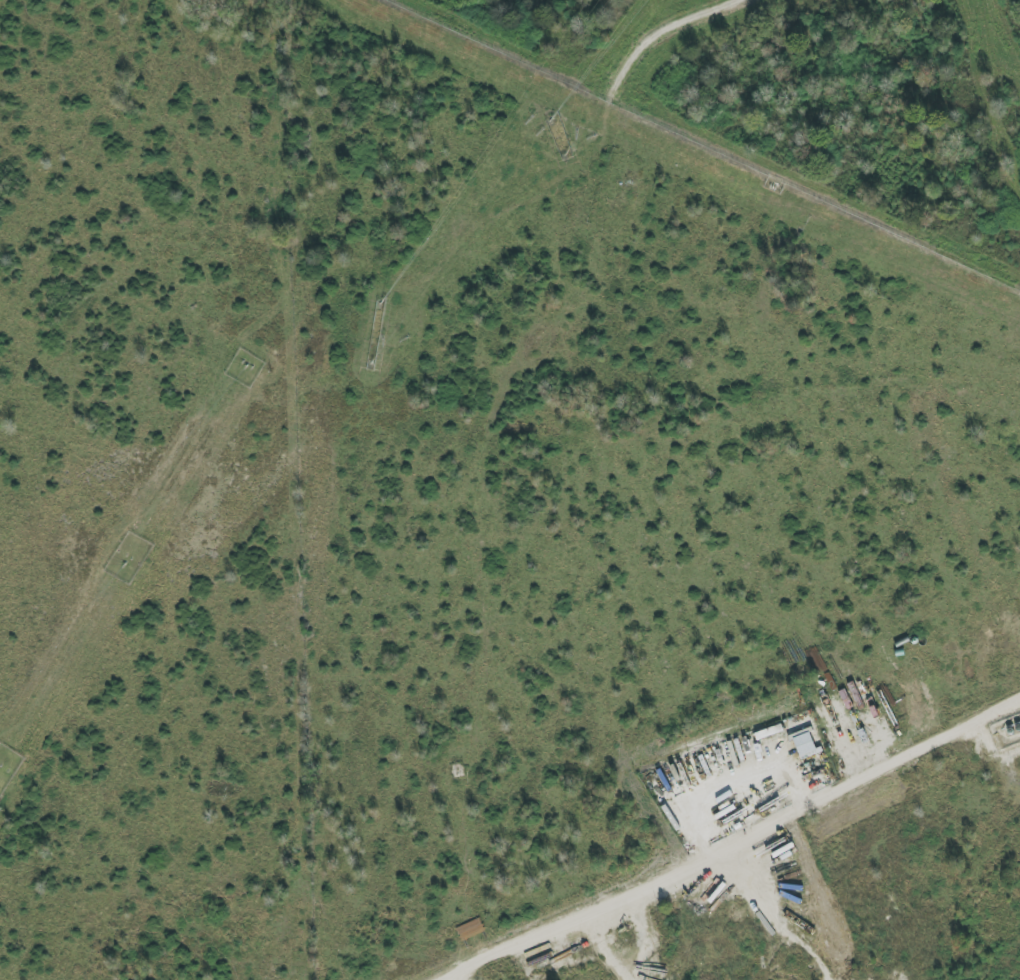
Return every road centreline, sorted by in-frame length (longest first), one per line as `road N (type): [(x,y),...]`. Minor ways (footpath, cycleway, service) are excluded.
road 1 (residential): [(449,979),(1019,700)]

